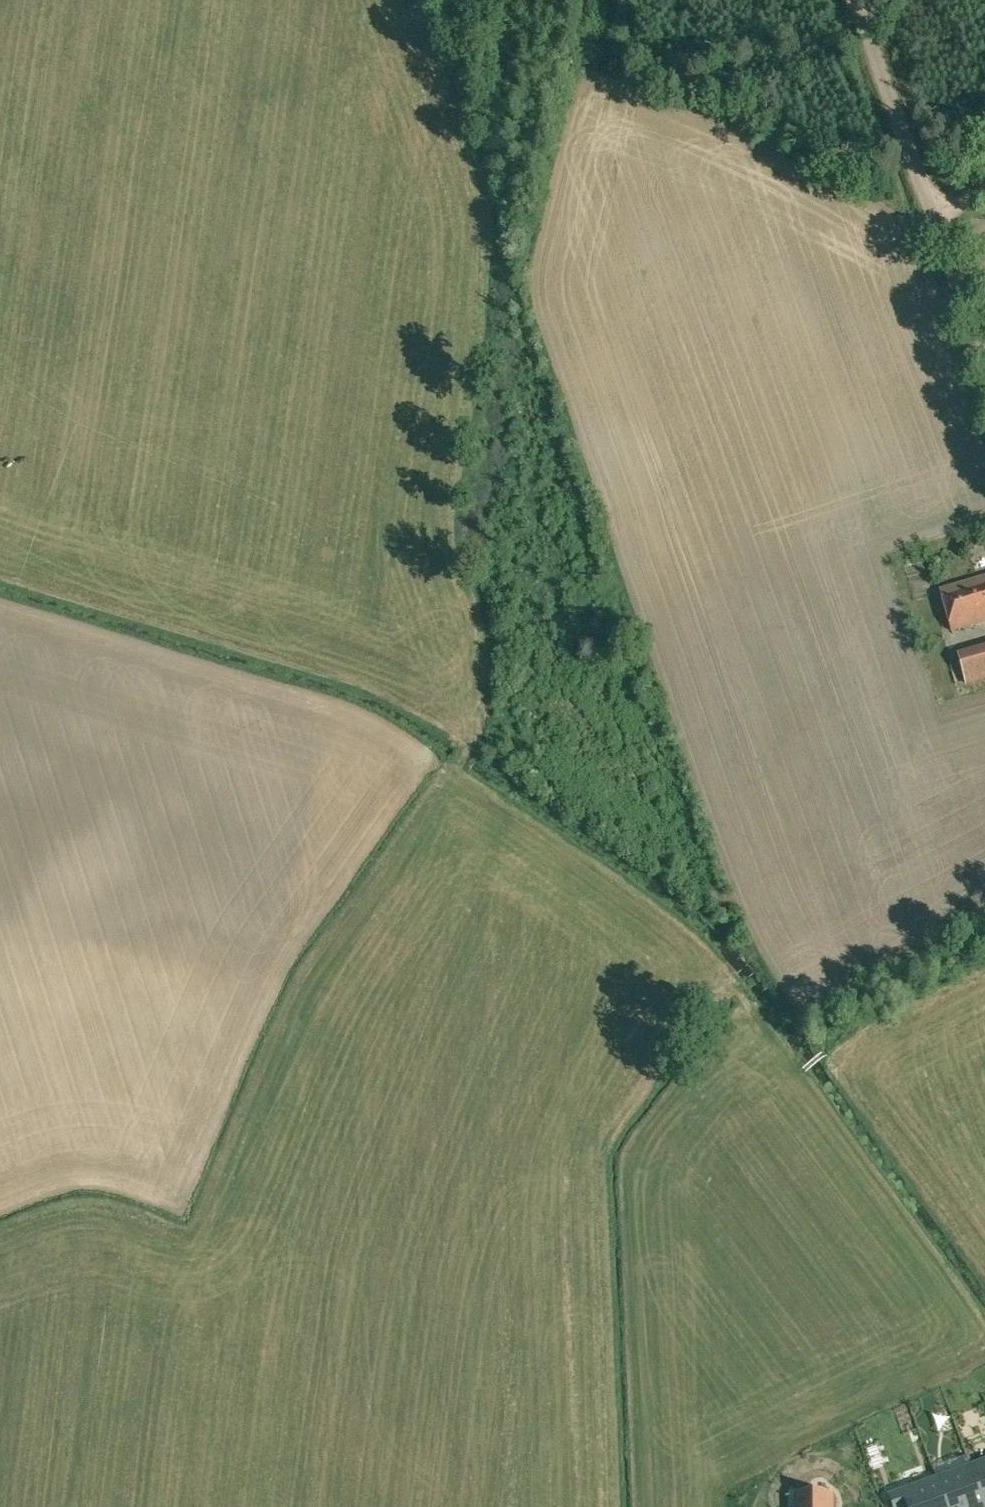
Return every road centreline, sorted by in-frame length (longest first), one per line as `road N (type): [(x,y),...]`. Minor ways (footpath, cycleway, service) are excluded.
road 1 (unclassified): [(984,354),(854,0)]

